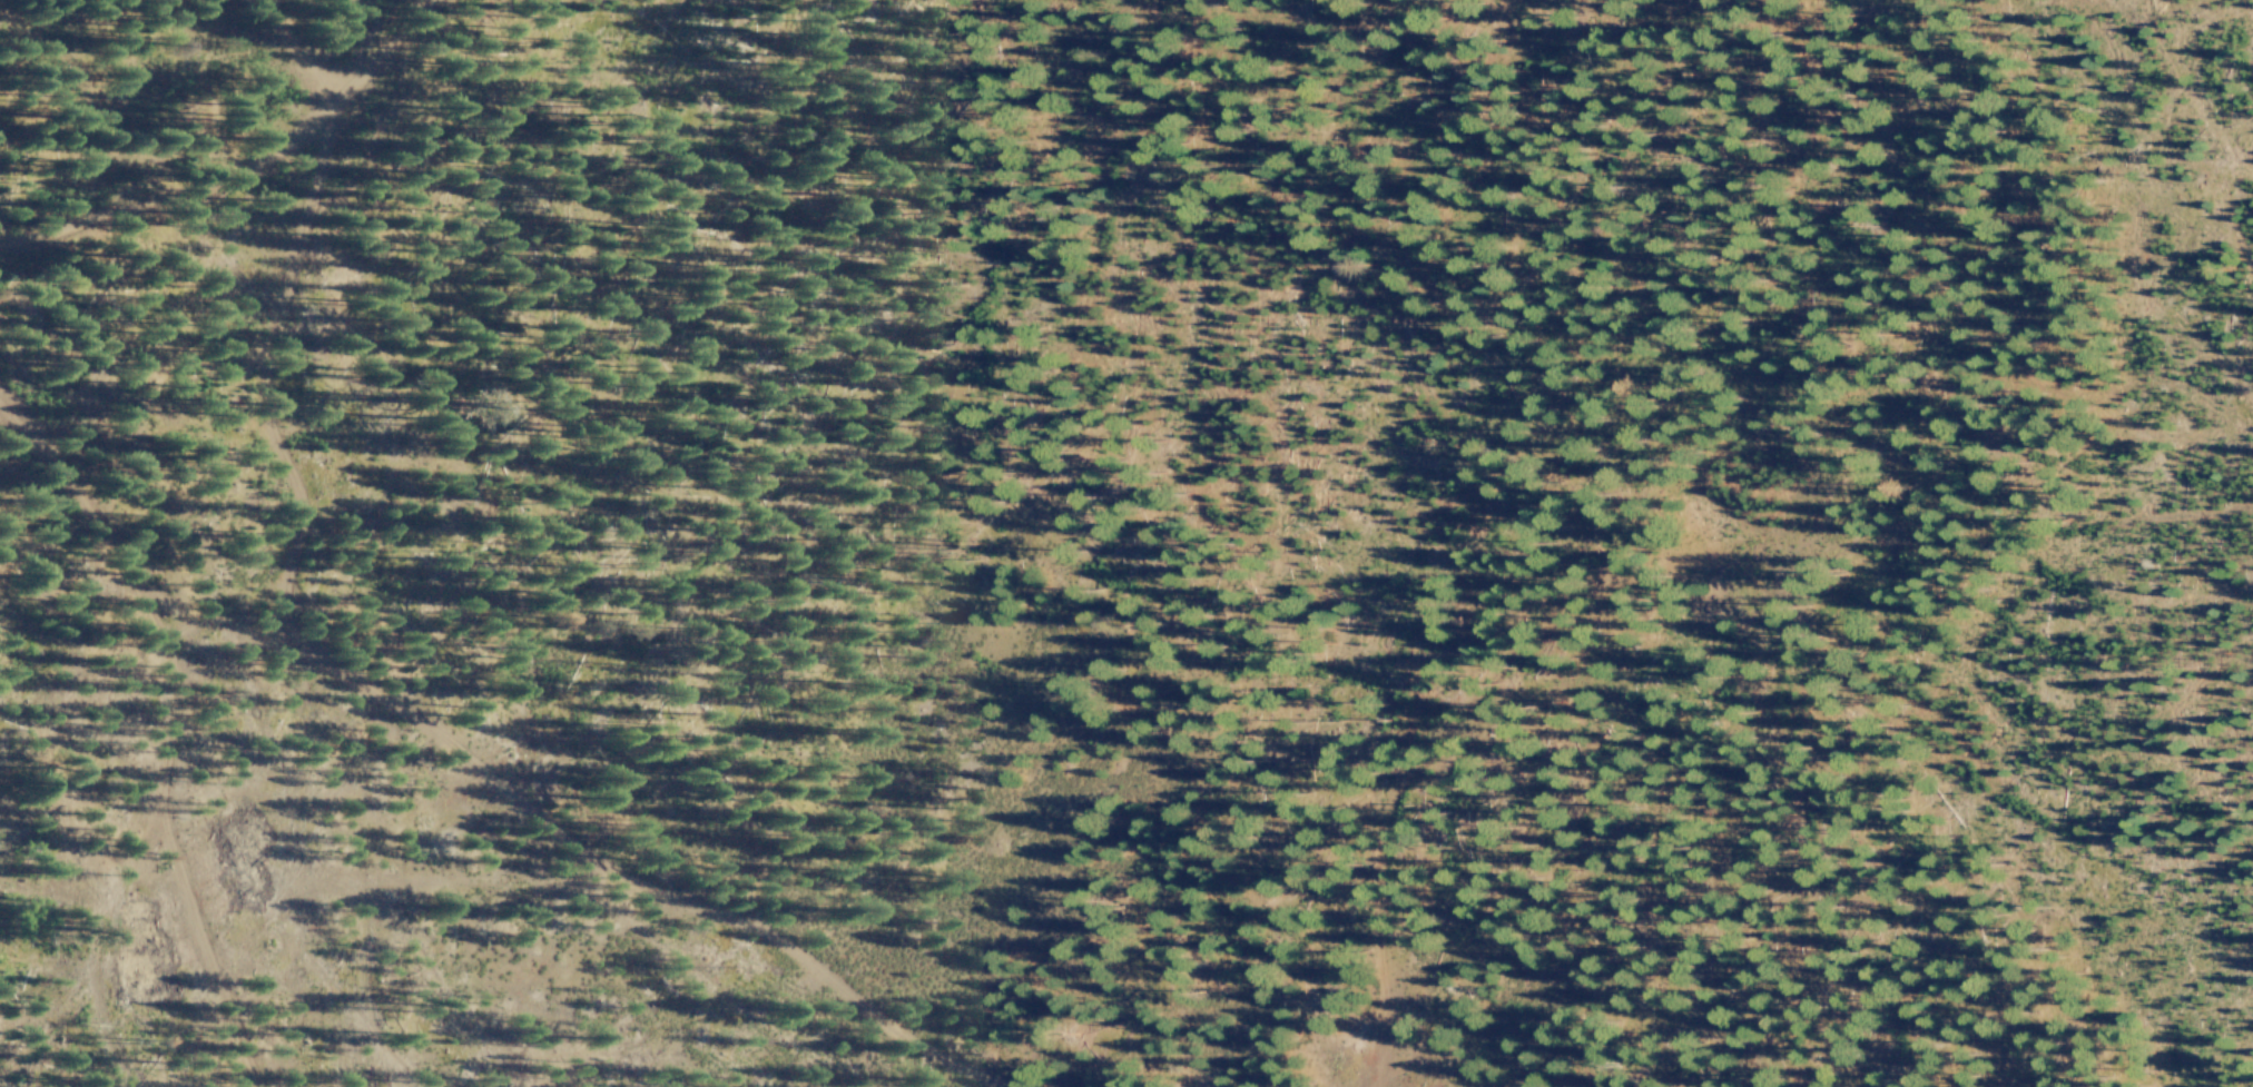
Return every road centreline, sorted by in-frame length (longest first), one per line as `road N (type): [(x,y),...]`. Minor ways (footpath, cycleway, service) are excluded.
road 1 (track): [(0,100),(129,123),(348,118),(458,72),(556,0)]

